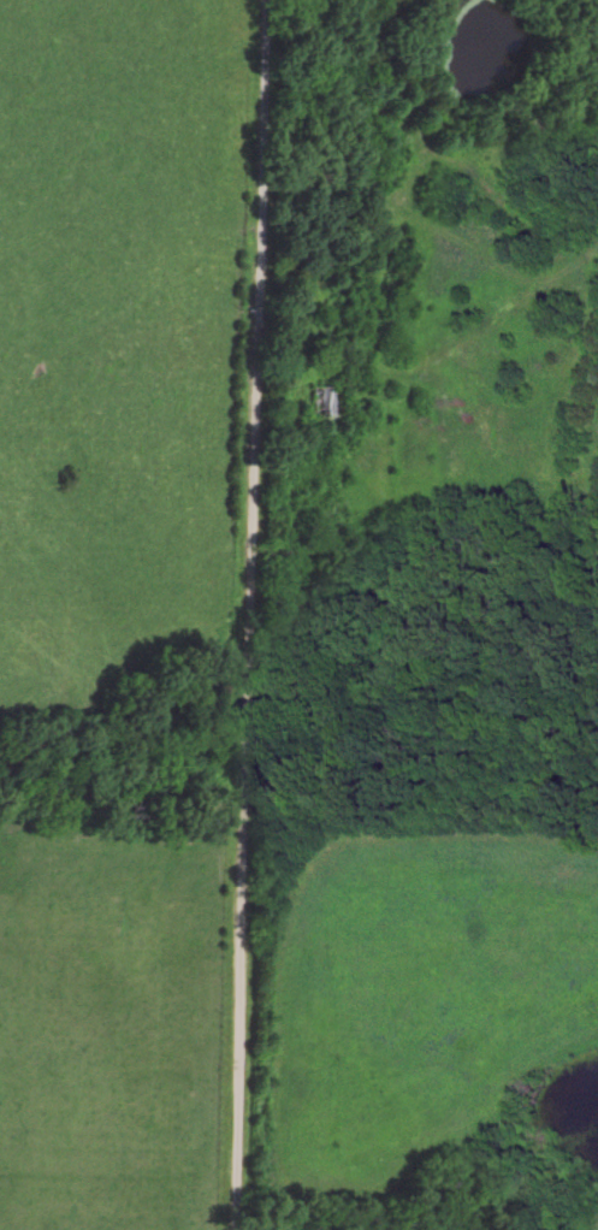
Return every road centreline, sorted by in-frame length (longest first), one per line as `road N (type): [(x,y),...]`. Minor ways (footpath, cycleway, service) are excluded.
road 1 (residential): [(238,1229),(263,0)]

